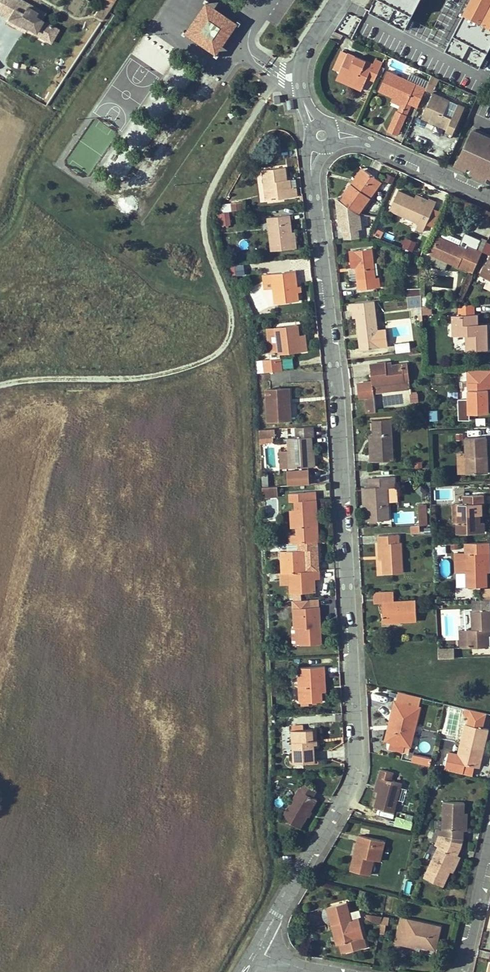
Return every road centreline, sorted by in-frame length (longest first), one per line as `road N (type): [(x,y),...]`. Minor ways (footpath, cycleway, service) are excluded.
road 1 (residential): [(258,951),(352,786),(357,757),(341,437),(311,172),(322,135)]
road 2 (residential): [(322,135),(360,138),(489,196)]
road 3 (residential): [(322,135),(306,106),(301,69),(338,0)]
road 4 (residential): [(457,971),(489,847)]

